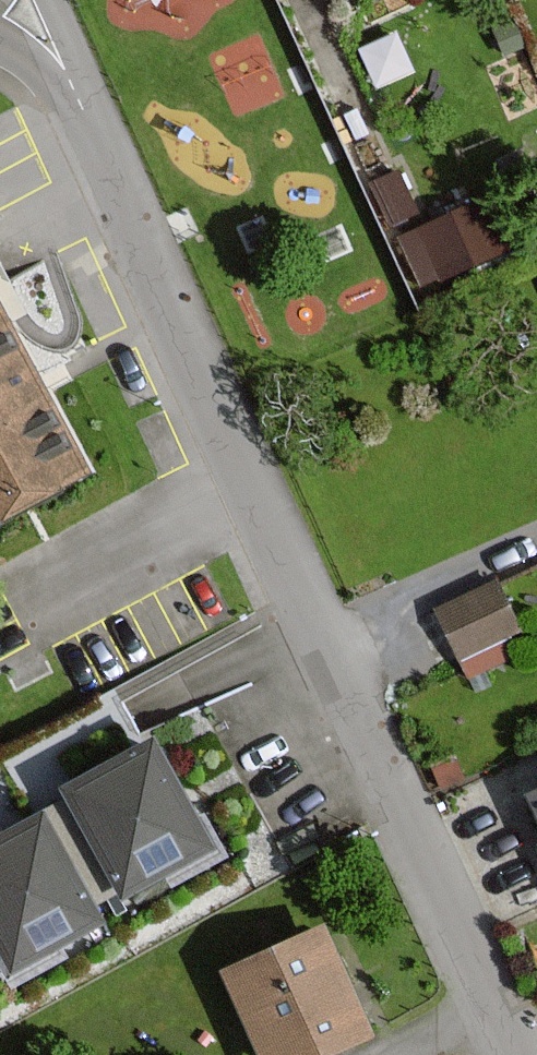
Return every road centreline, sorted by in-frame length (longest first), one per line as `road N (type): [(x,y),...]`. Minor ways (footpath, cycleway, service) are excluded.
road 1 (residential): [(513,1054),(87,122)]
road 2 (residential): [(87,122),(50,0)]
road 3 (residential): [(0,37),(43,59),(87,122)]

